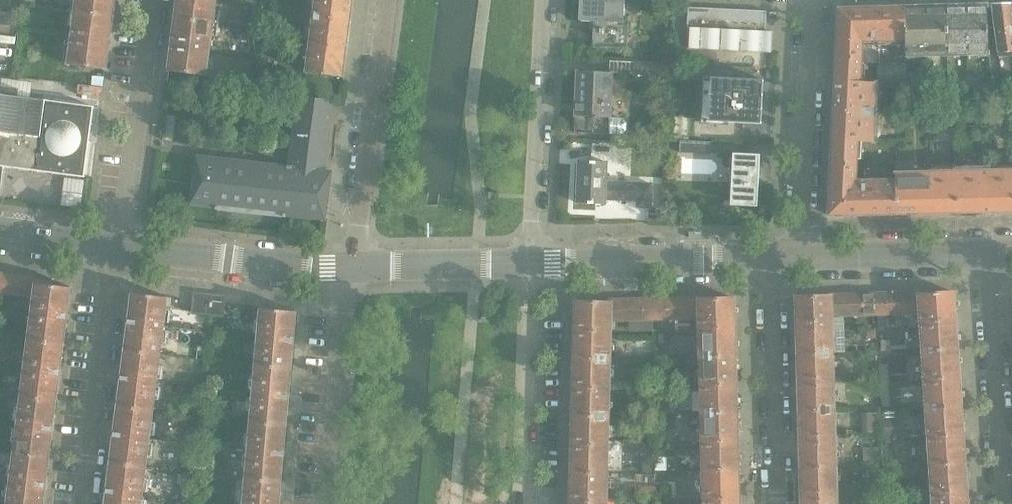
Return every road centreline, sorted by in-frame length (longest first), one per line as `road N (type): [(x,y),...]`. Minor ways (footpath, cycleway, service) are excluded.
road 1 (residential): [(387,0),(351,268)]
road 2 (residential): [(532,264),(543,0)]
road 3 (residential): [(82,503),(115,247)]
road 4 (residential): [(813,0),(804,256)]
road 5 (residential): [(1001,503),(983,251)]
road 6 (residential): [(115,247),(154,0)]
road 7 (residential): [(772,257),(776,503)]
road 8 (residential): [(532,264),(772,257)]
road 9 (residential): [(524,503),(532,264)]
road 10 (residential): [(115,247),(351,268)]
road 11 (residential): [(351,268),(331,503)]
road 12 (residential): [(351,268),(532,264)]
road 13 (residential): [(804,256),(983,251)]

